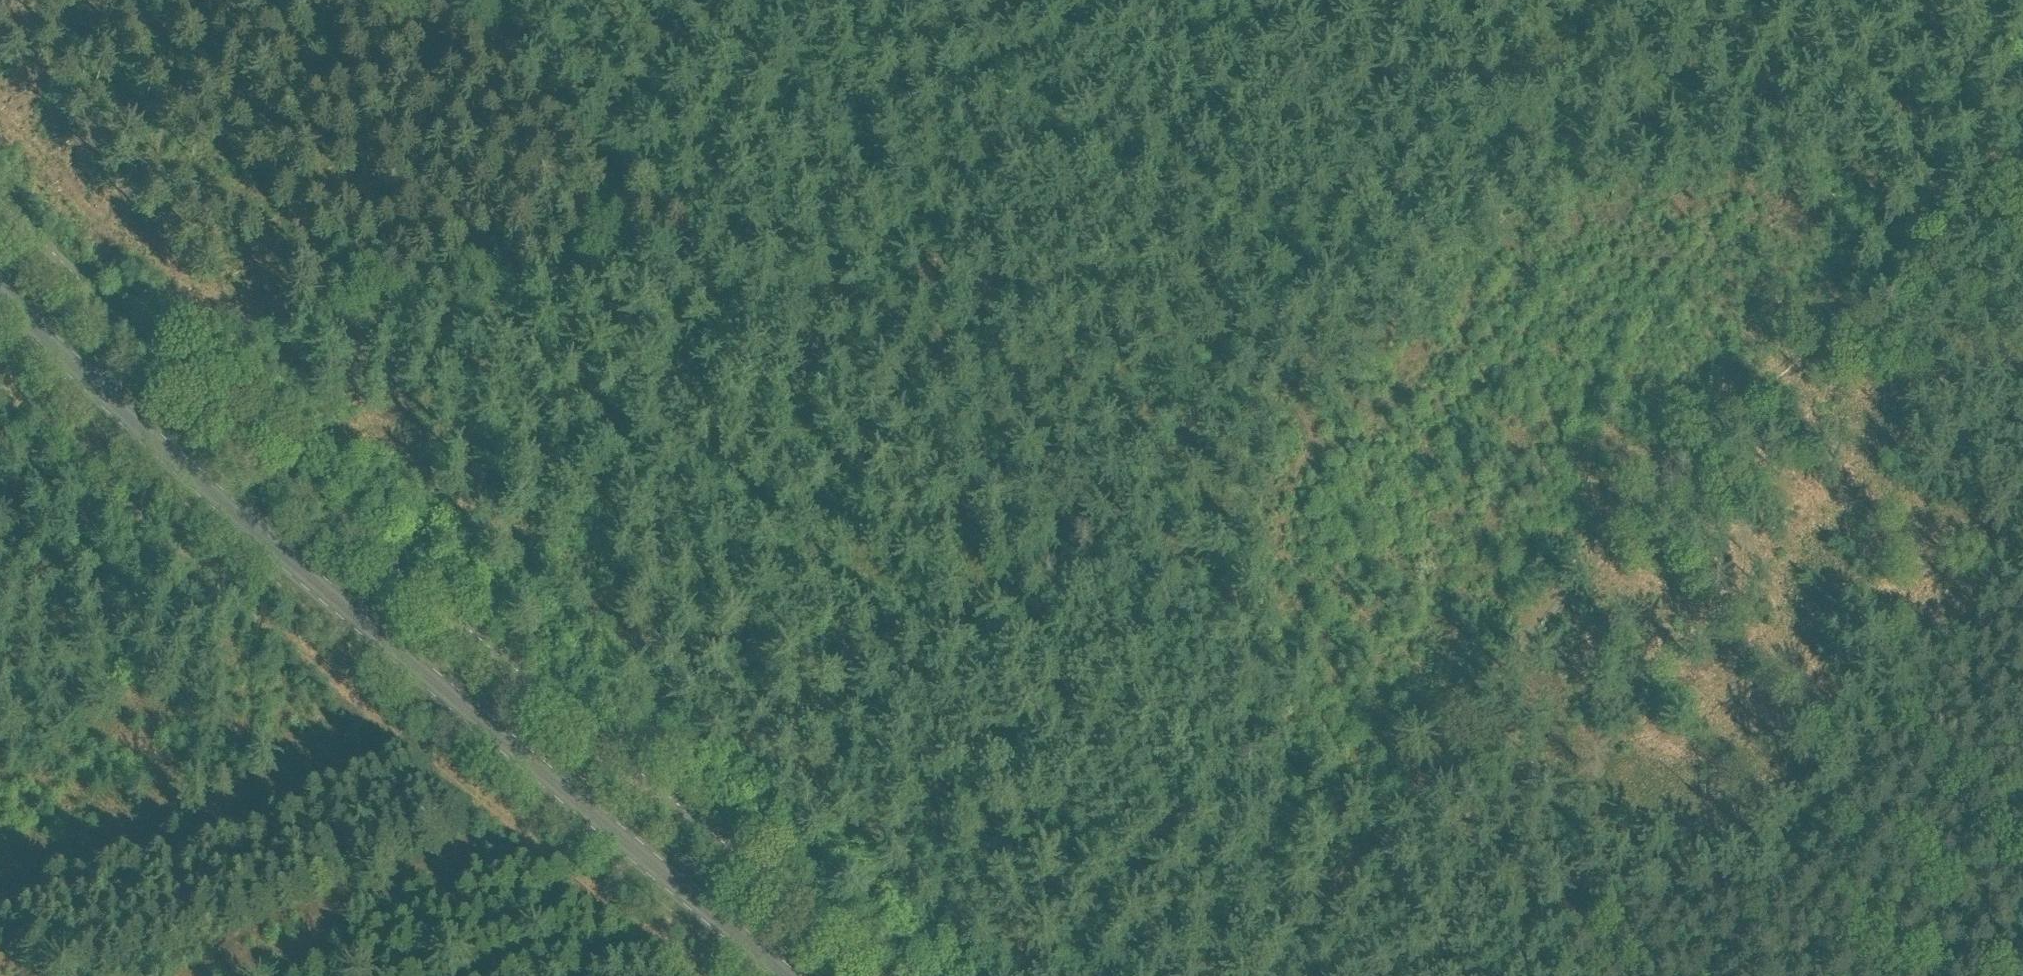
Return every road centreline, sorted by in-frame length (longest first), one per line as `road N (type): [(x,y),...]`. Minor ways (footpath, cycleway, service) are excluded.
road 1 (track): [(1226,975),(1407,803),(1504,670),(1725,423),(1843,324),(2022,215)]
road 2 (secondary): [(787,975),(218,499),(0,296)]

